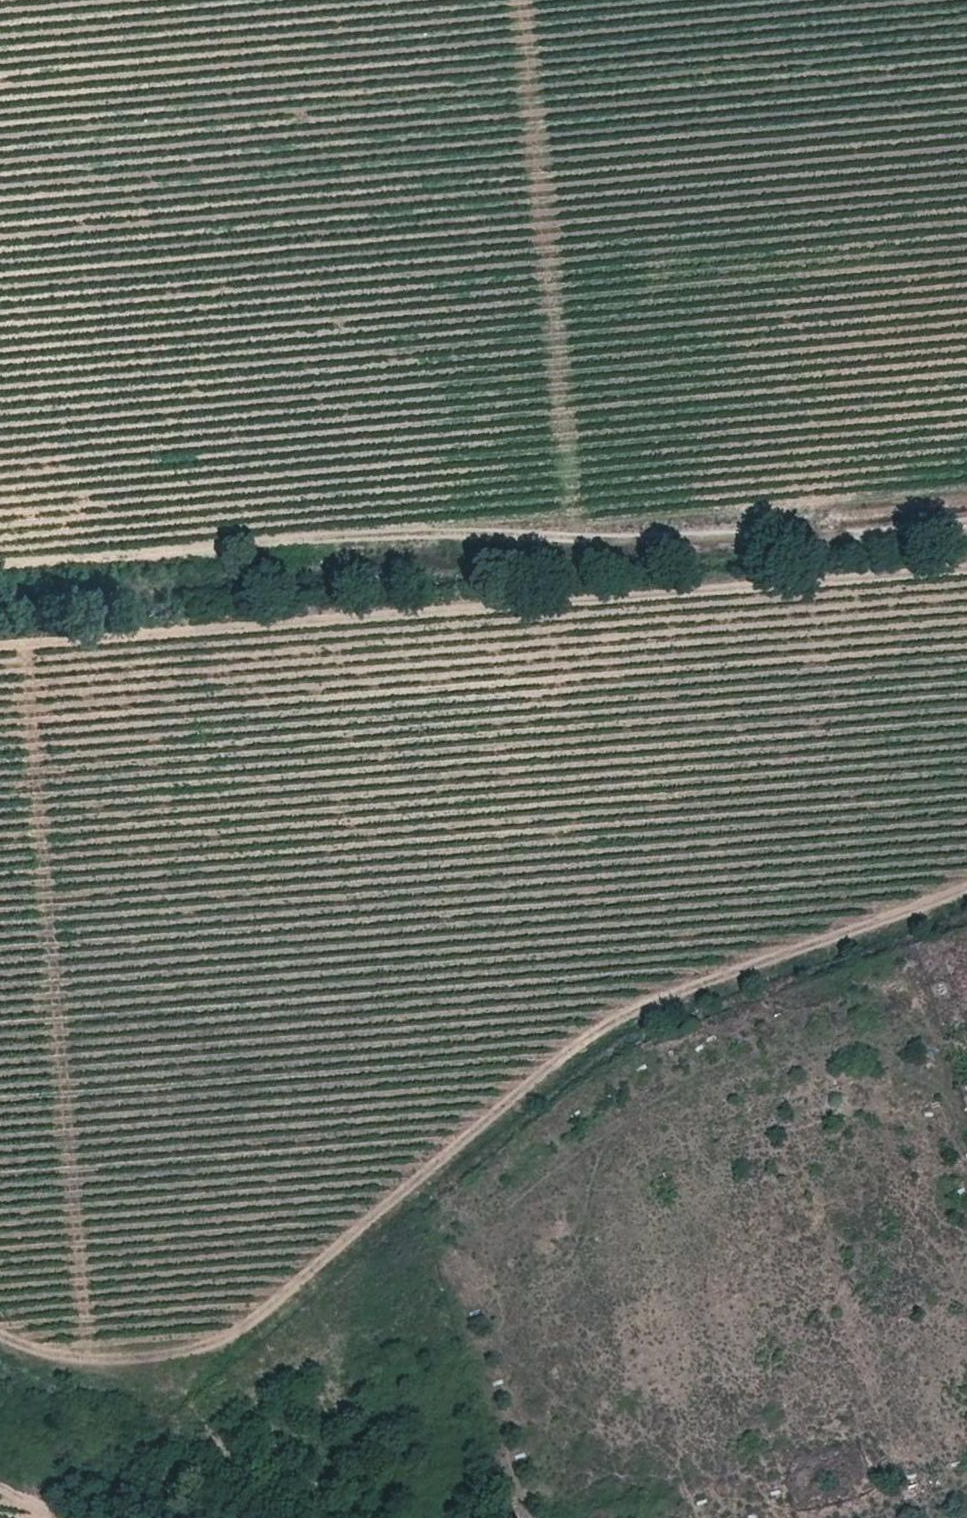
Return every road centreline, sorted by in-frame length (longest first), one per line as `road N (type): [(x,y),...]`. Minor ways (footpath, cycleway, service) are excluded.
road 1 (track): [(0,635),(966,527)]

